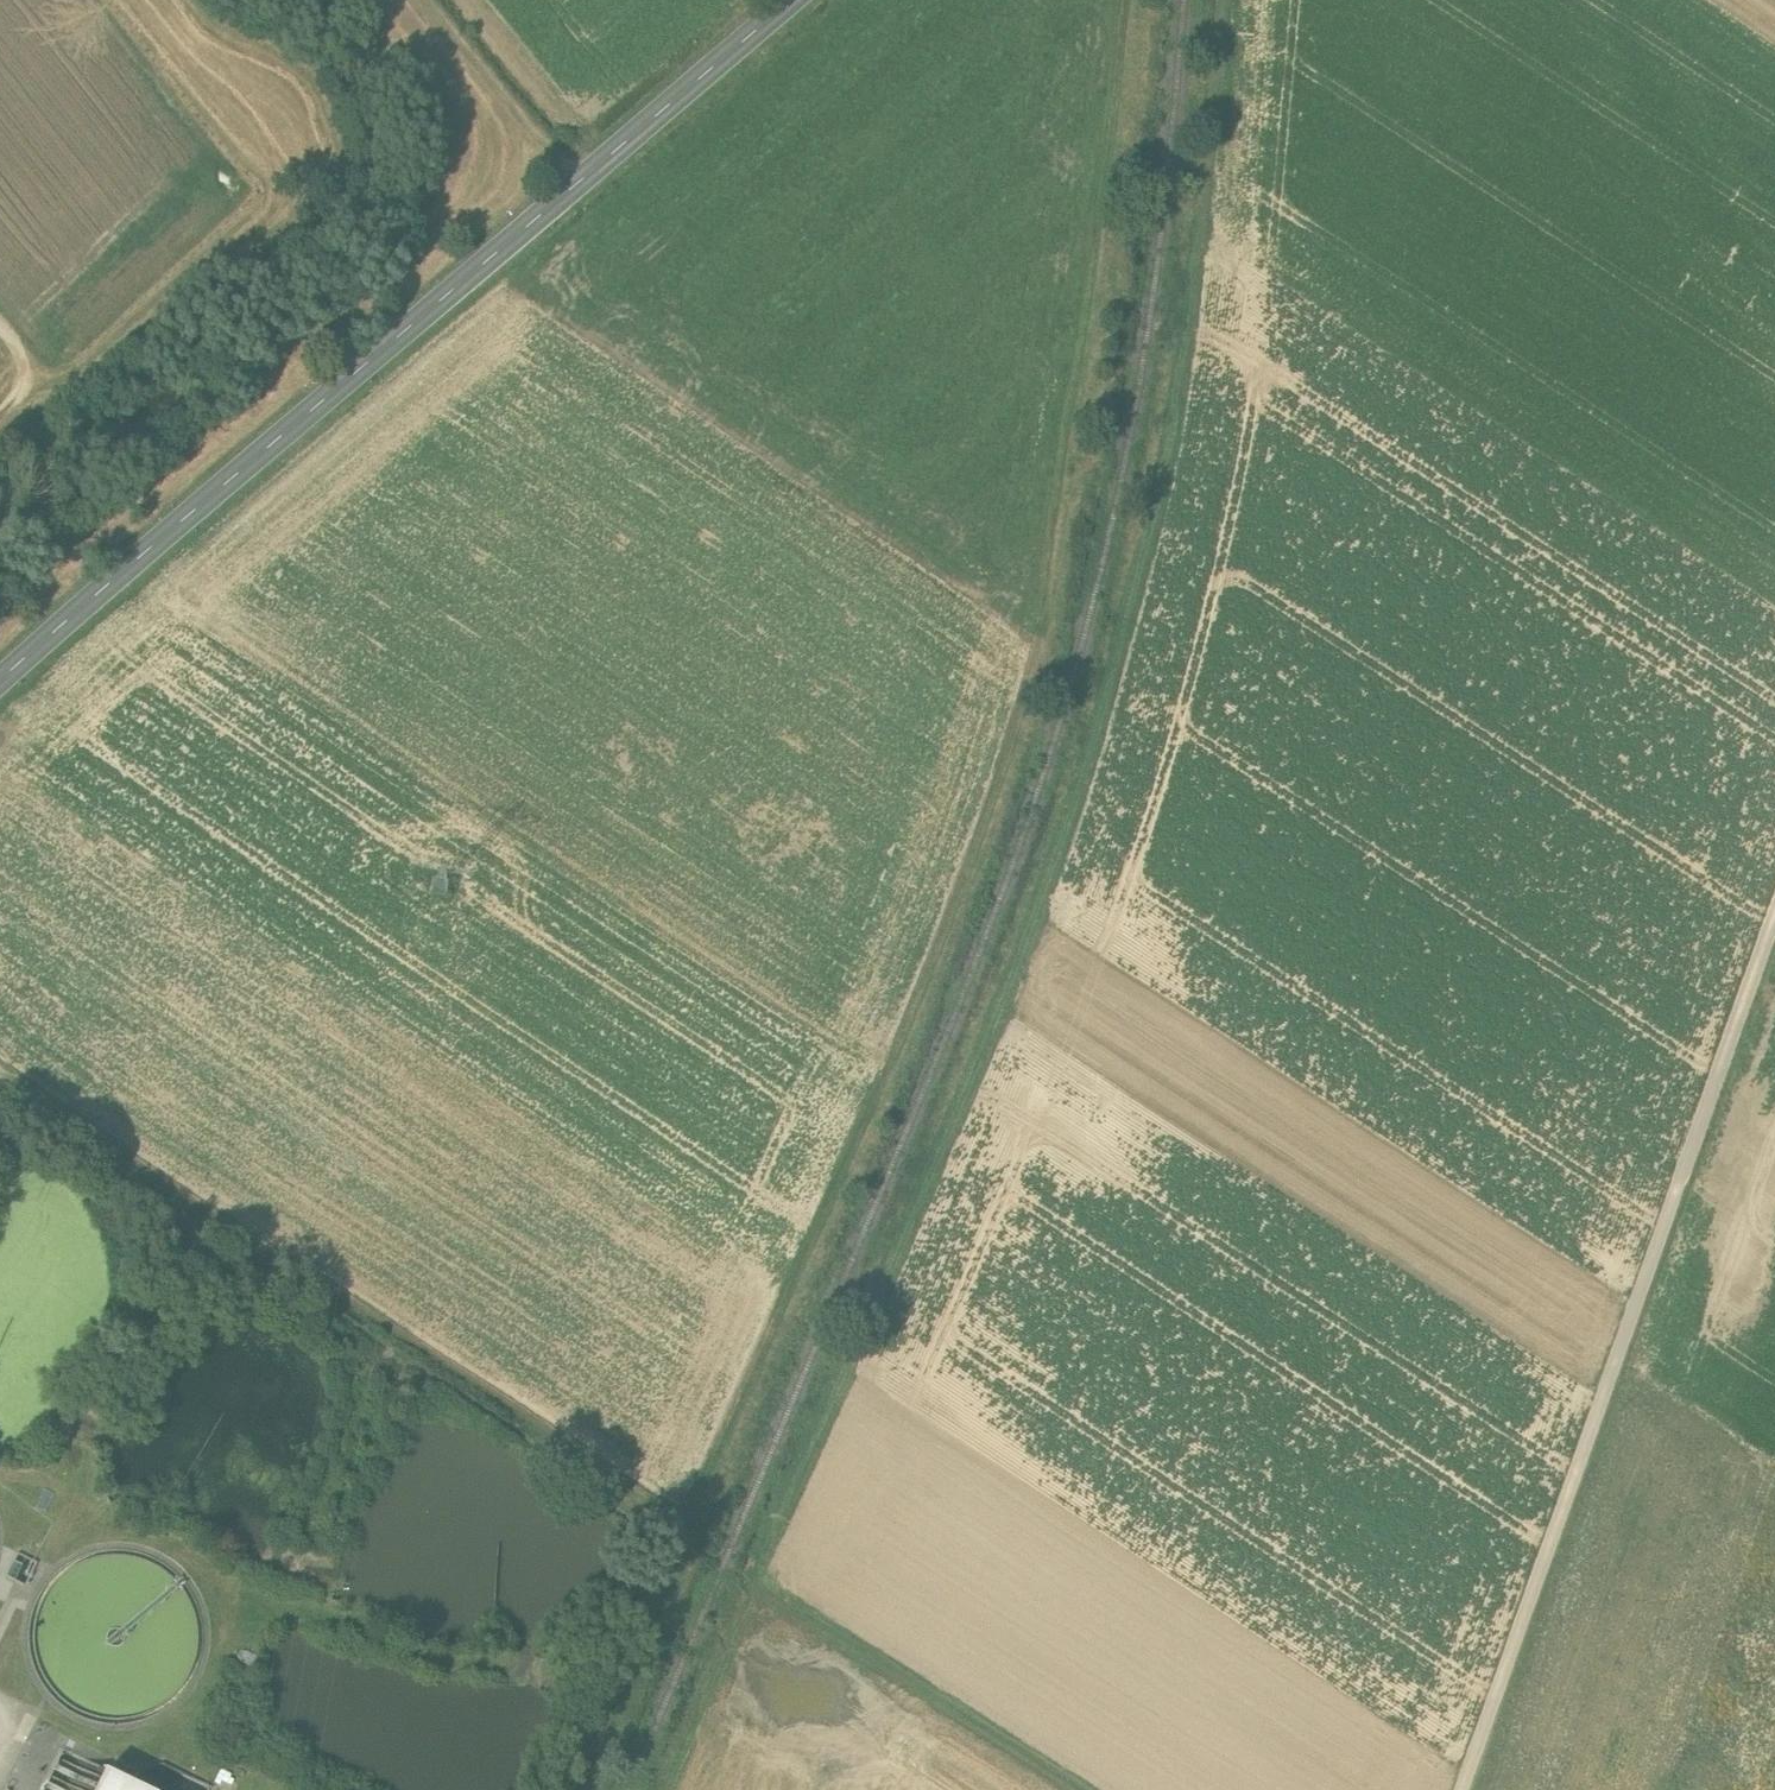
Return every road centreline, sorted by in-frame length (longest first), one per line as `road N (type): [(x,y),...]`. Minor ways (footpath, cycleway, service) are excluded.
road 1 (track): [(1219,0),(1180,380),(1119,647),(1054,871),(938,1165),(665,1789)]
road 2 (track): [(579,1789),(871,1123),(1005,771),(1036,654),(1091,364),(1131,0)]
road 3 (secondary): [(0,684),(792,0)]
road 4 (track): [(1463,1789),(1774,906)]
road 5 (track): [(633,1502),(0,1083)]
road 6 (track): [(754,1582),(1083,1789)]
road 7 (track): [(581,183),(432,0)]

